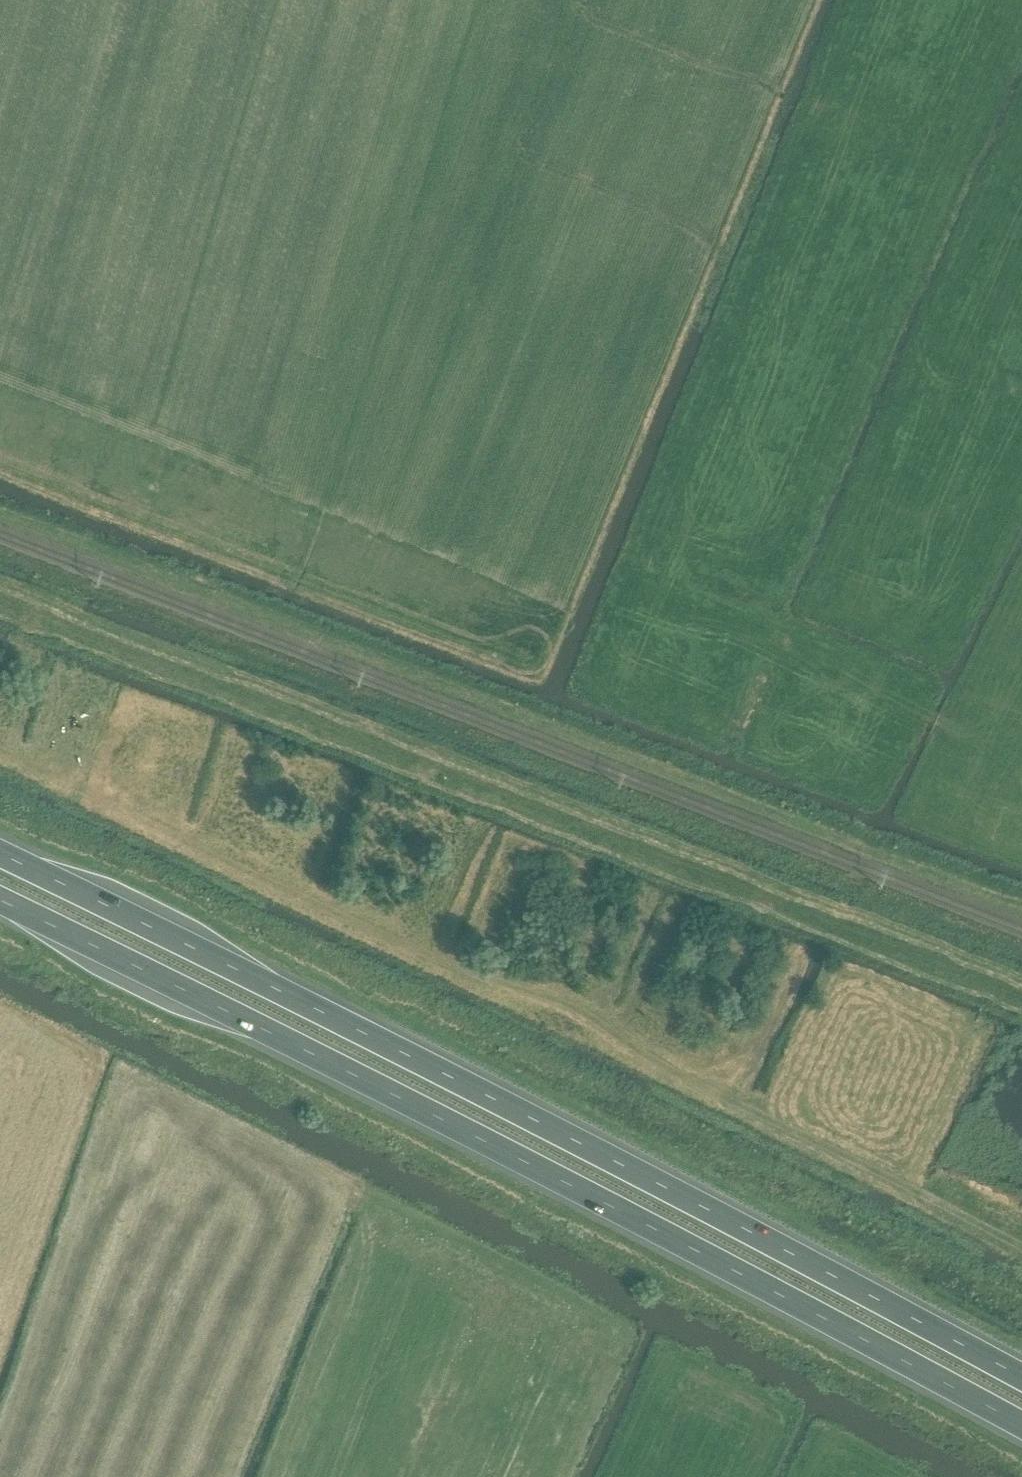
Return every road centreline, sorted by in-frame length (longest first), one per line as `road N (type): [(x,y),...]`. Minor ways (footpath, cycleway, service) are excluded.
road 1 (trunk): [(0,901),(330,1061),(1021,1426)]
road 2 (trunk): [(1021,1378),(344,1021),(0,856)]
road 3 (track): [(0,753),(395,940),(563,1000),(643,1058),(1021,1252)]

